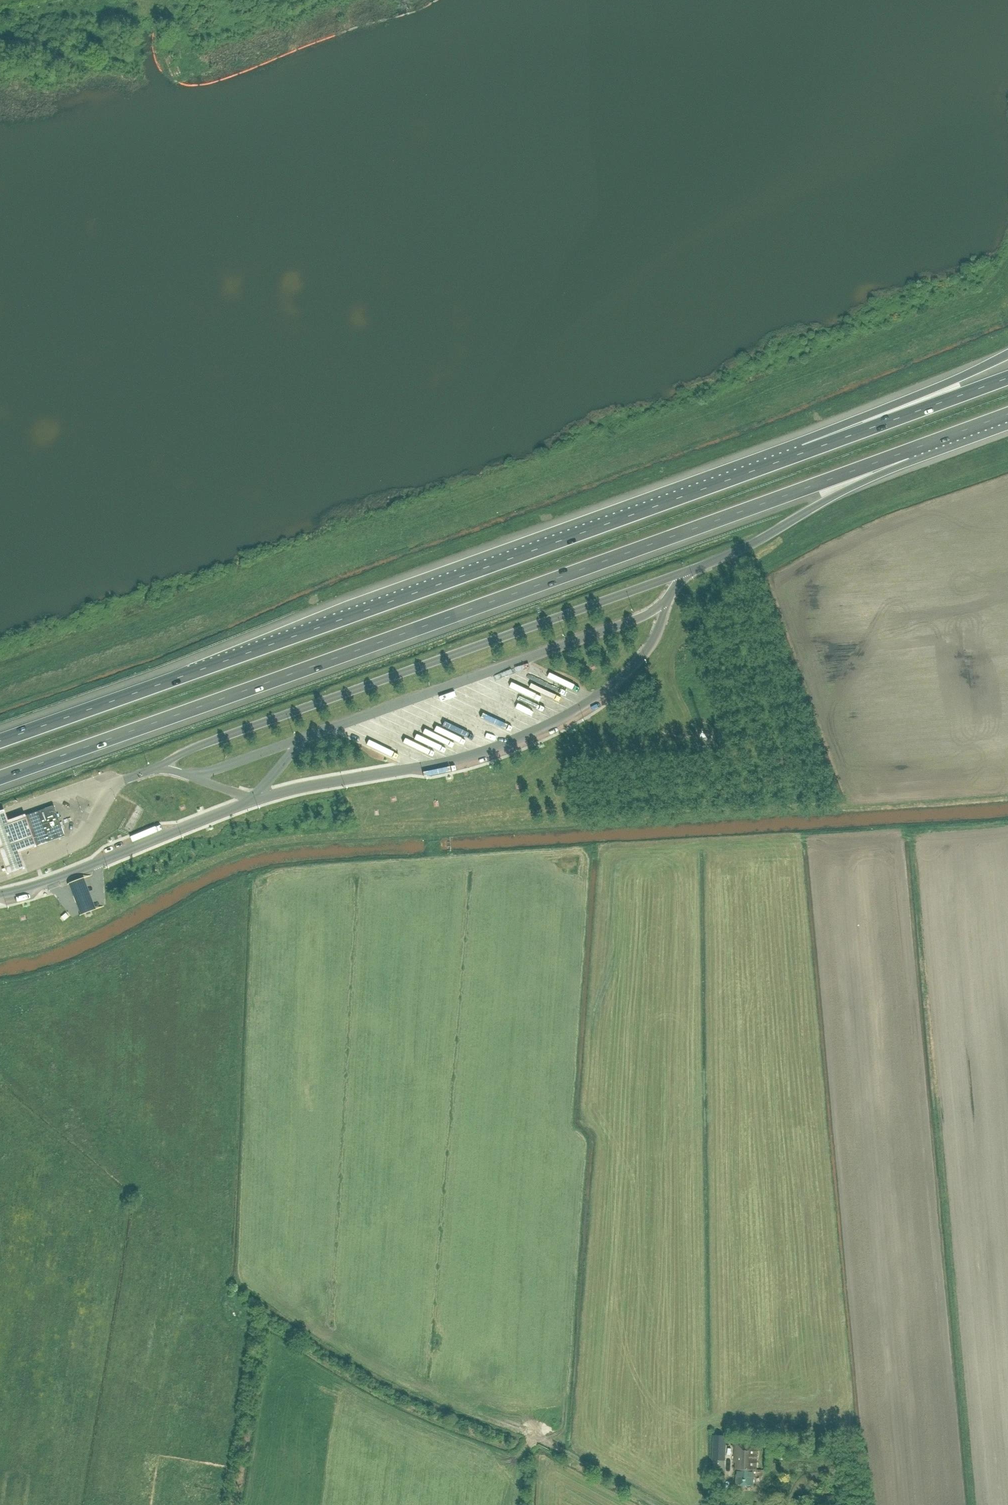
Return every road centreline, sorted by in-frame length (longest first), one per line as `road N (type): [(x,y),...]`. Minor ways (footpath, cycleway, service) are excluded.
road 1 (motorway): [(0,777),(907,452)]
road 2 (motorway): [(805,451),(0,739)]
road 3 (motorway): [(683,574),(762,538),(907,452)]
road 4 (motorway): [(1007,357),(805,451)]
road 5 (motorway): [(1007,376),(805,451)]

